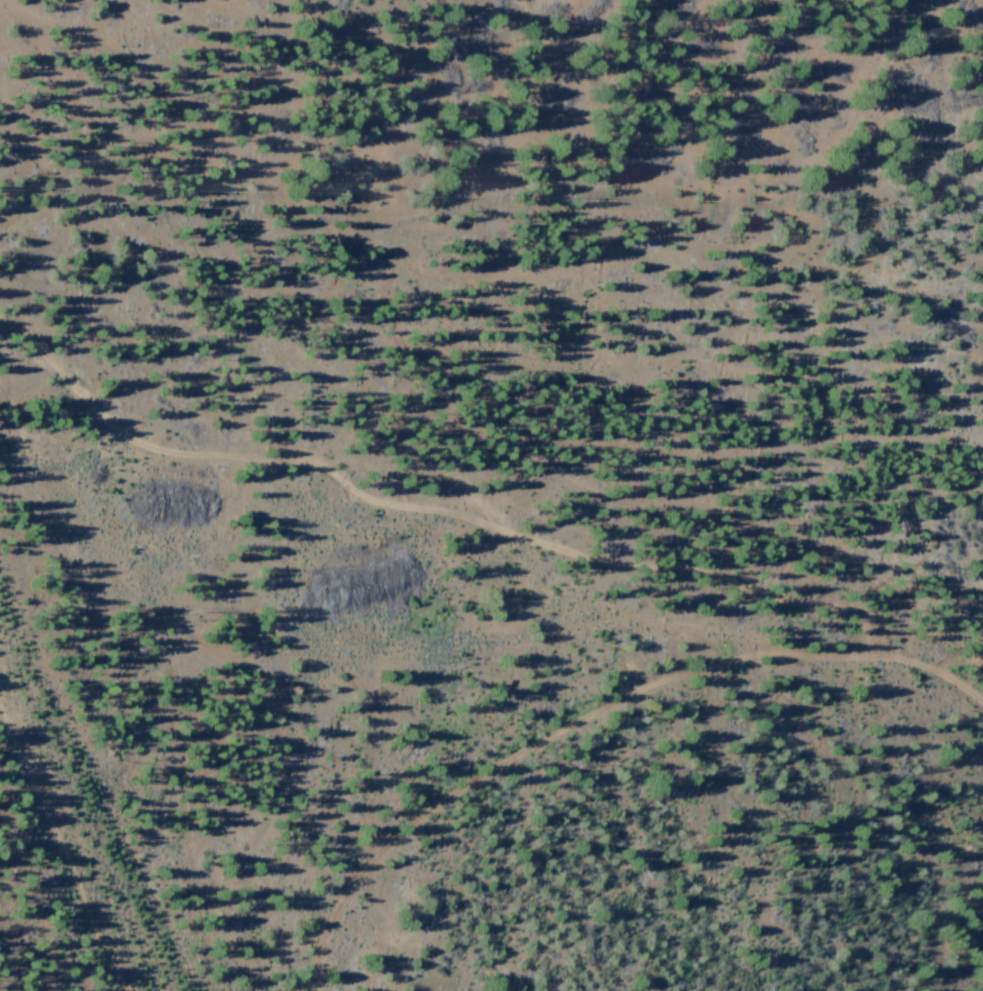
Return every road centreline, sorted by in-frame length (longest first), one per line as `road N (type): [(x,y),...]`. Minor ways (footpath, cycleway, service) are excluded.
road 1 (track): [(0,321),(121,434),(172,451),(318,467),(376,505),(467,518),(558,551),(704,574),(858,613),(867,655)]
road 2 (track): [(138,990),(0,669)]

